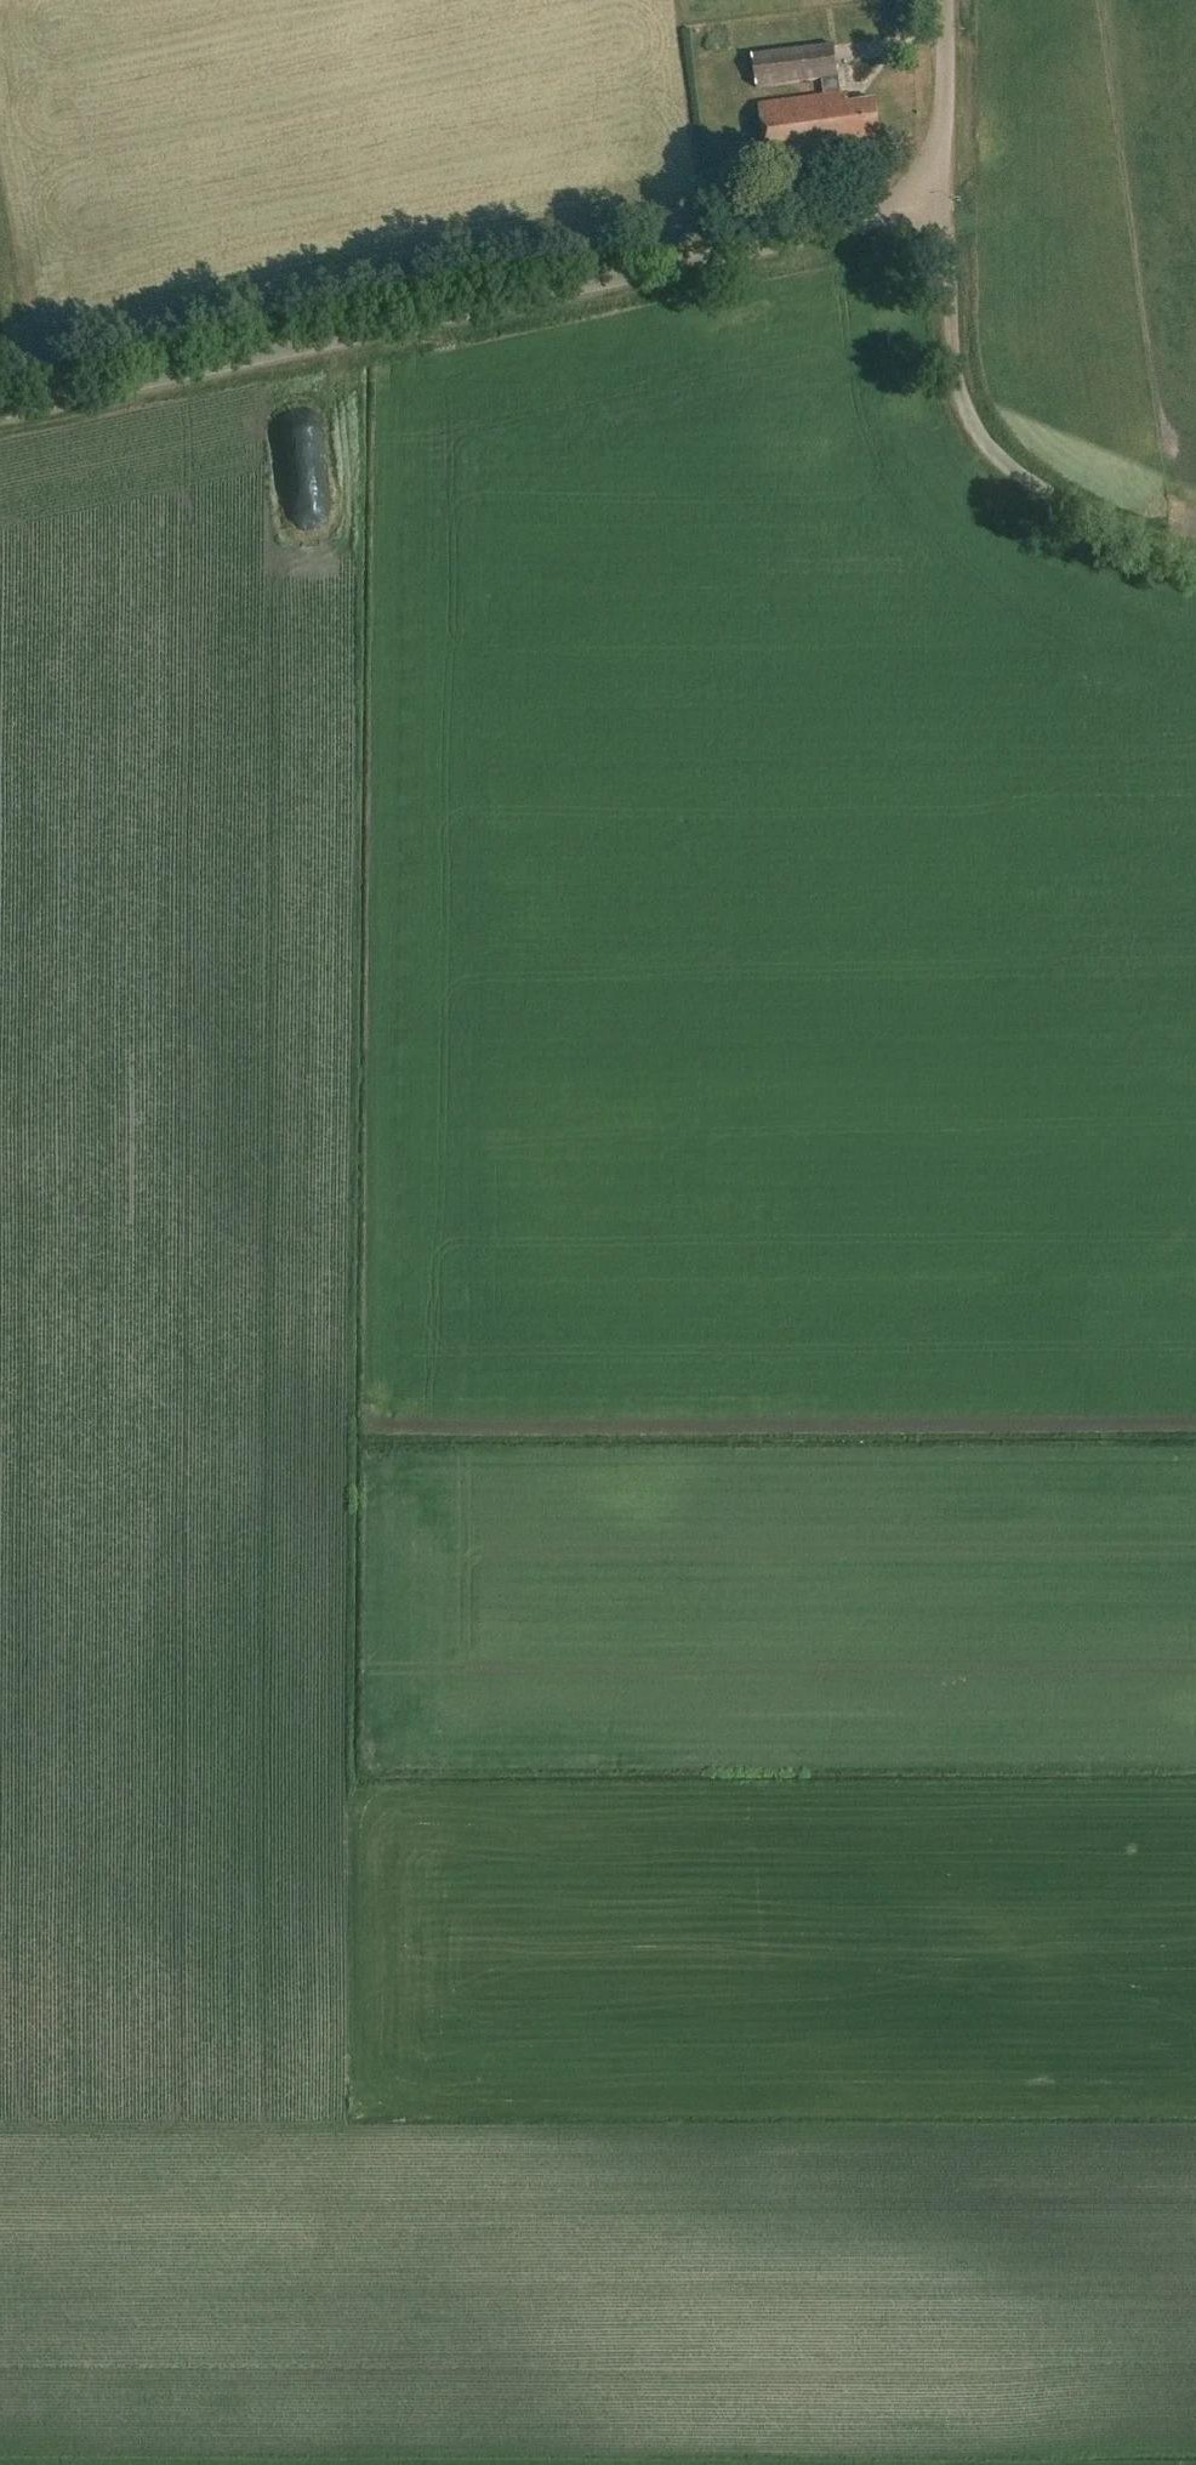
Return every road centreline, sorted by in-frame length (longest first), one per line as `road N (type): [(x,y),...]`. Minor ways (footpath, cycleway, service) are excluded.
road 1 (tertiary): [(0,411),(943,201)]
road 2 (unclassified): [(1195,558),(1041,487),(995,448),(967,409),(952,356),(943,201)]
road 3 (tertiary): [(943,201),(942,0)]

